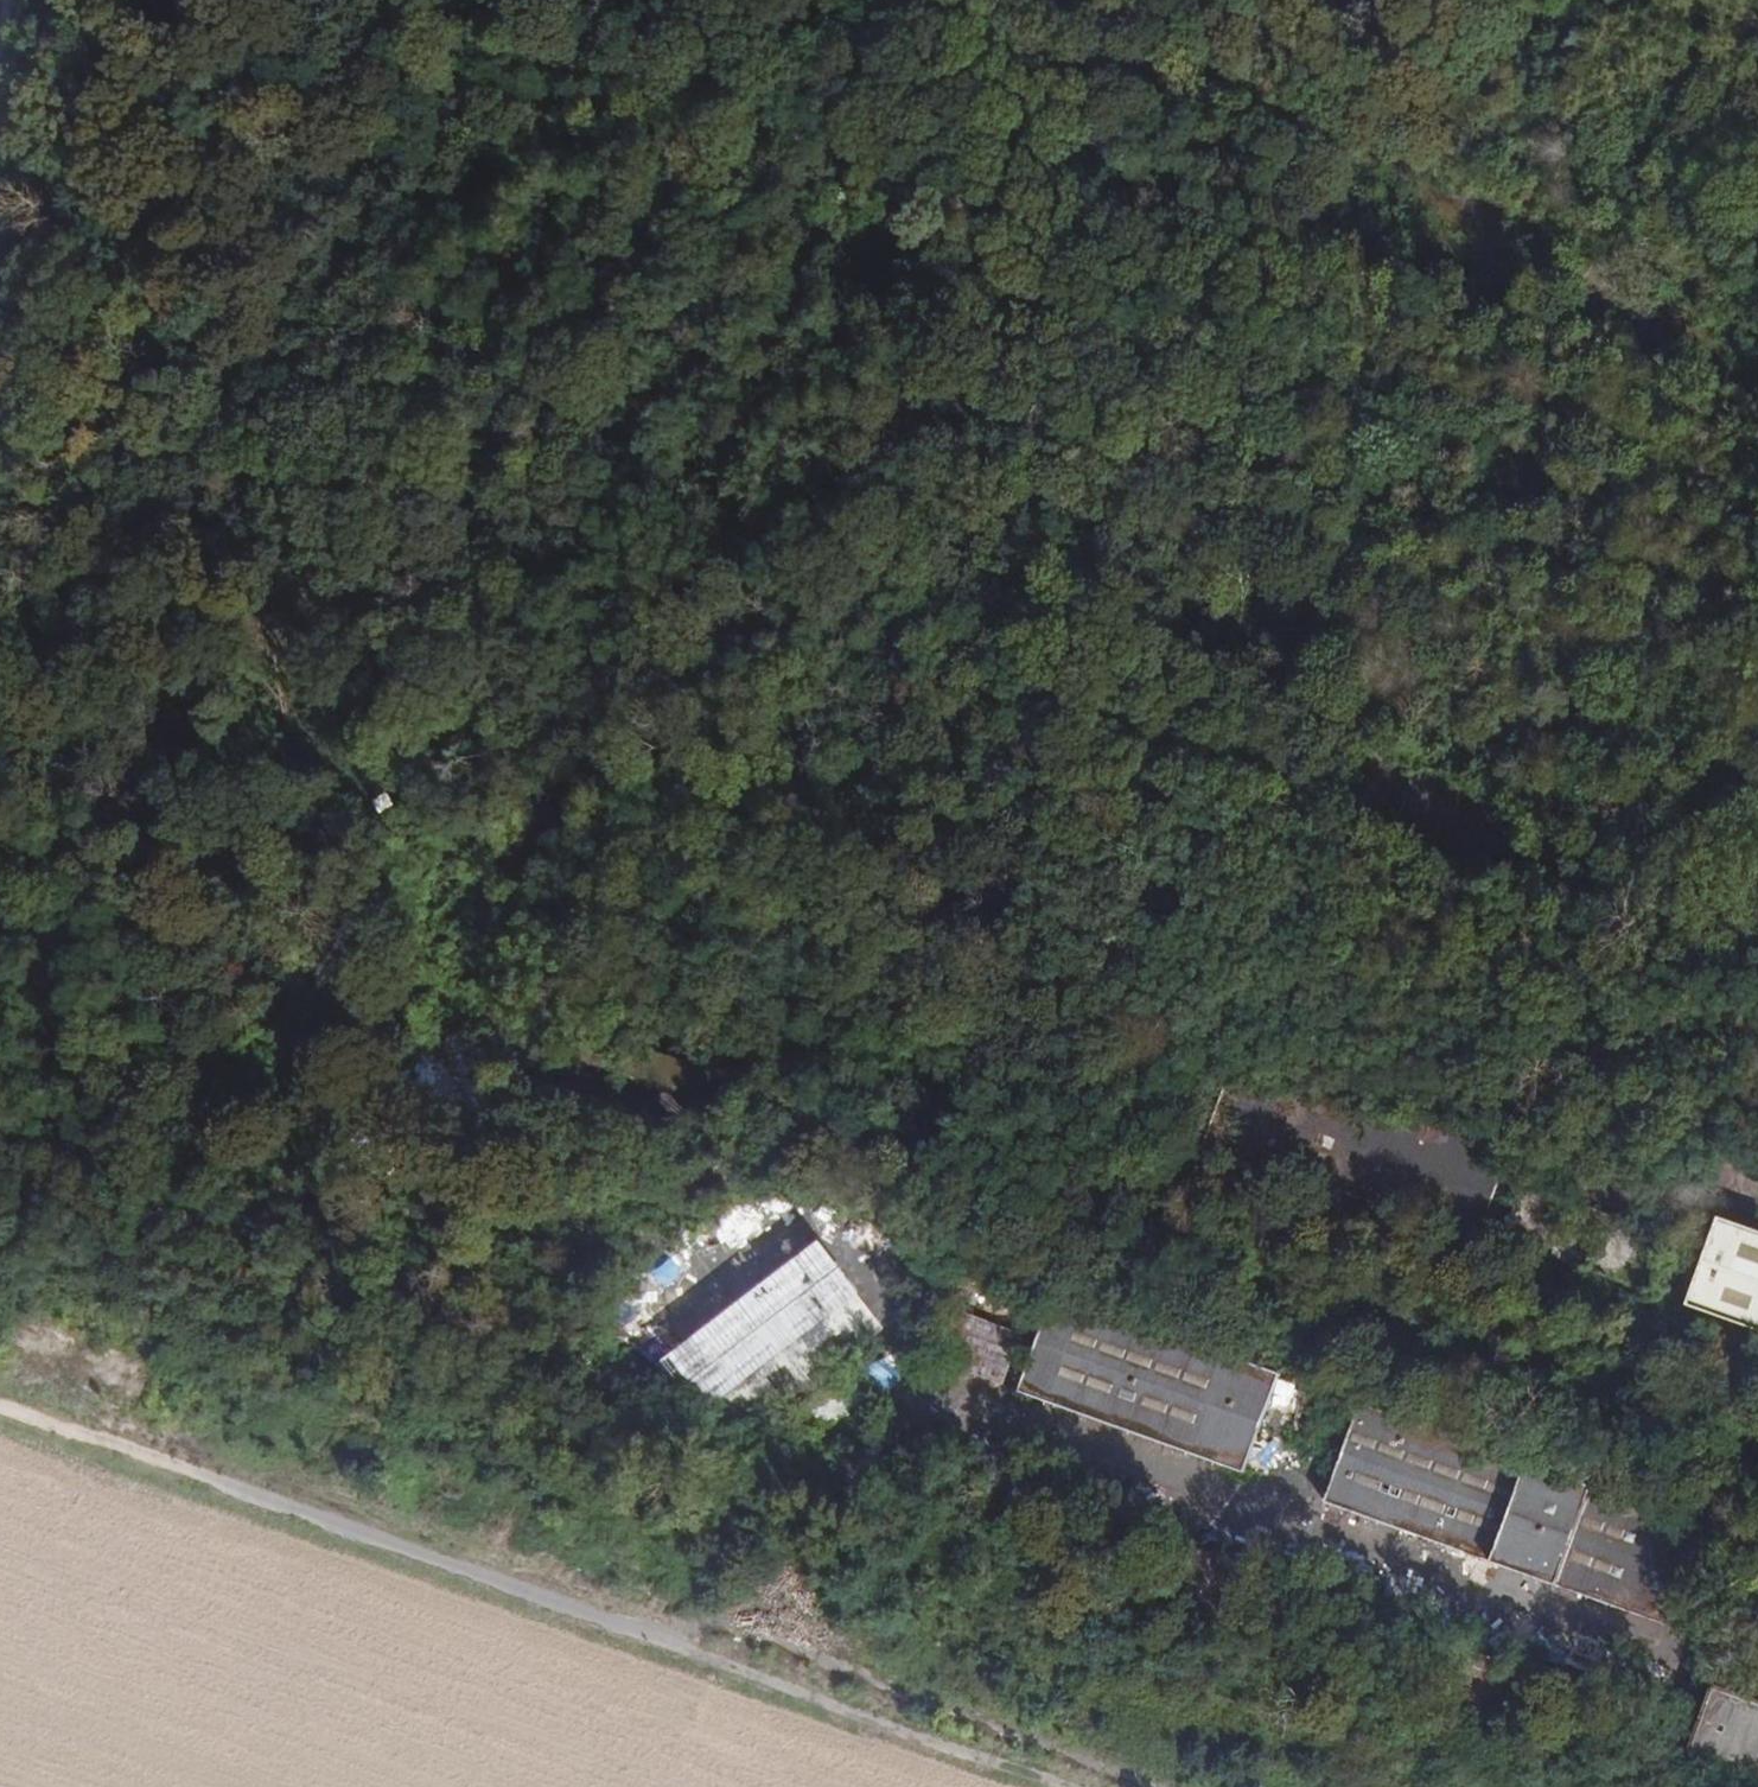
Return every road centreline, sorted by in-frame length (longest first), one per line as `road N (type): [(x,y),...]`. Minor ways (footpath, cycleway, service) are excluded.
road 1 (track): [(0,1409),(1067,1786)]

